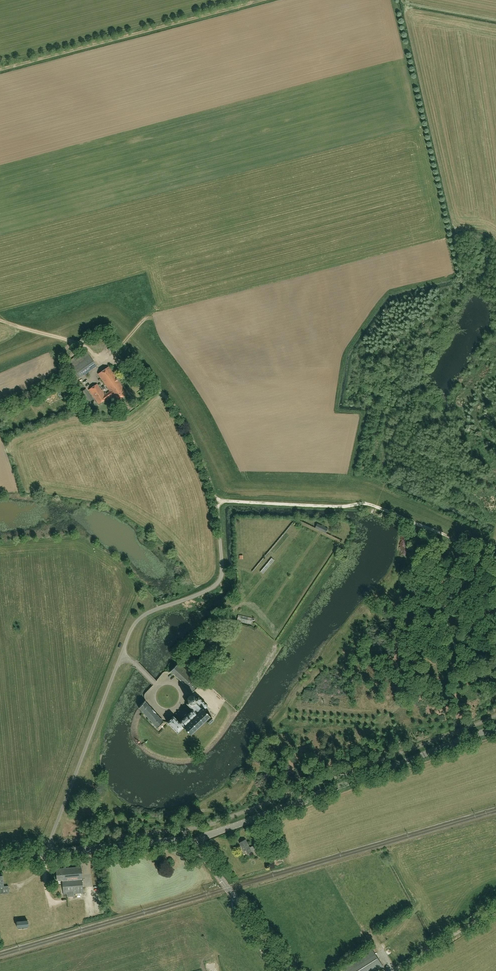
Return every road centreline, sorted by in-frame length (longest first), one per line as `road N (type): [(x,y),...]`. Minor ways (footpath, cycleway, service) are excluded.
road 1 (tertiary): [(195,844),(495,728)]
road 2 (track): [(0,69),(251,3)]
road 3 (tertiary): [(289,970),(195,844)]
road 4 (tertiary): [(49,853),(195,844)]
road 5 (unclassified): [(393,970),(495,908)]

